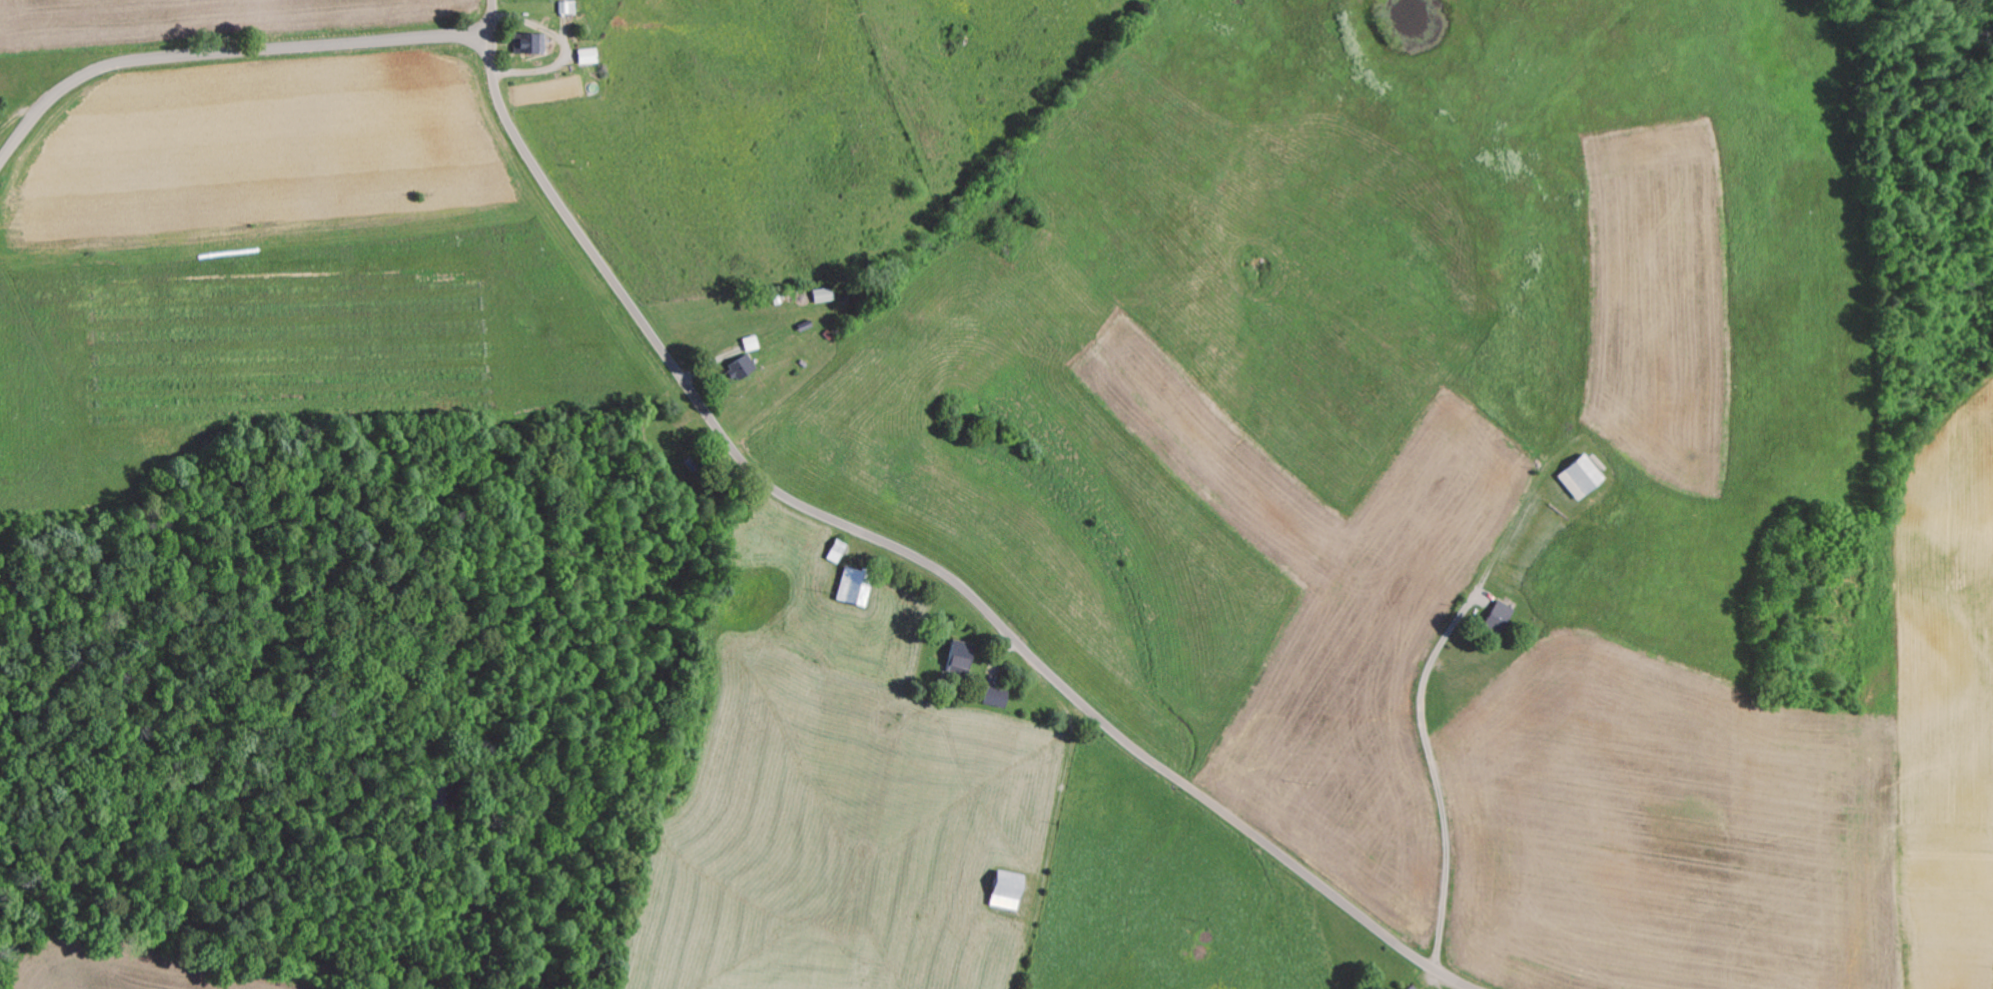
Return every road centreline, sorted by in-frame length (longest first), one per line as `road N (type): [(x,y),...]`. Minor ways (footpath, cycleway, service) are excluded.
road 1 (tertiary): [(1473,988),(1413,956),(1132,745),(952,579),(799,504),(748,465),(516,134),(495,77),(493,0)]
road 2 (residential): [(0,164),(70,83),(116,61),(493,36)]

